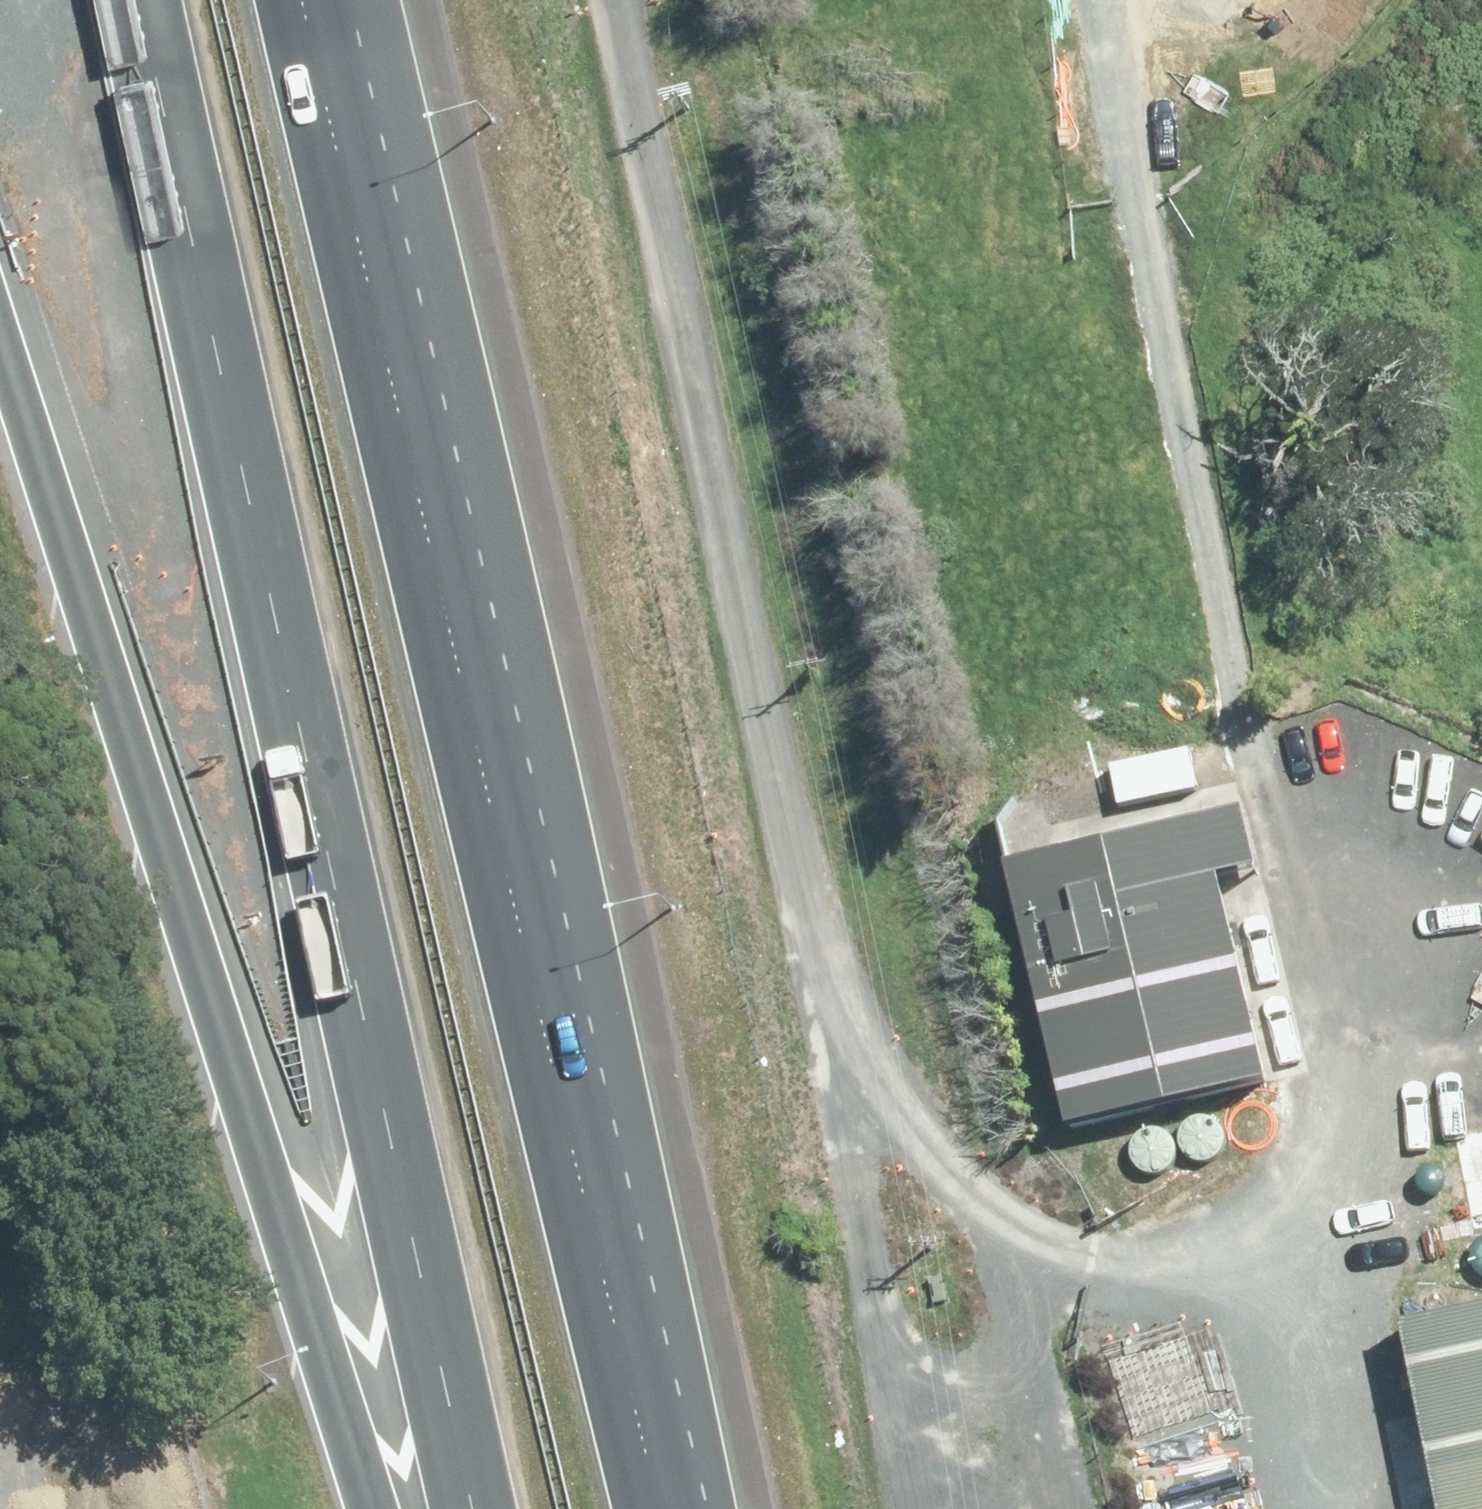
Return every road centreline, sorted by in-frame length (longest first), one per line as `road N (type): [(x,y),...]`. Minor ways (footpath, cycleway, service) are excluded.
road 1 (motorway): [(383,1508),(145,479),(7,0)]
road 2 (motorway): [(315,0),(670,1508)]
road 3 (motorway): [(468,1508),(123,0)]
road 4 (unknown): [(1420,0),(1357,122),(1275,383),(1270,606),(1405,1508)]
road 5 (motorway): [(702,0),(888,1508)]
road 6 (motorway): [(660,1508),(486,0)]
road 7 (motorway): [(940,0),(1013,669),(1066,1508)]
road 8 (motorway): [(430,1508),(325,1250),(0,286)]

